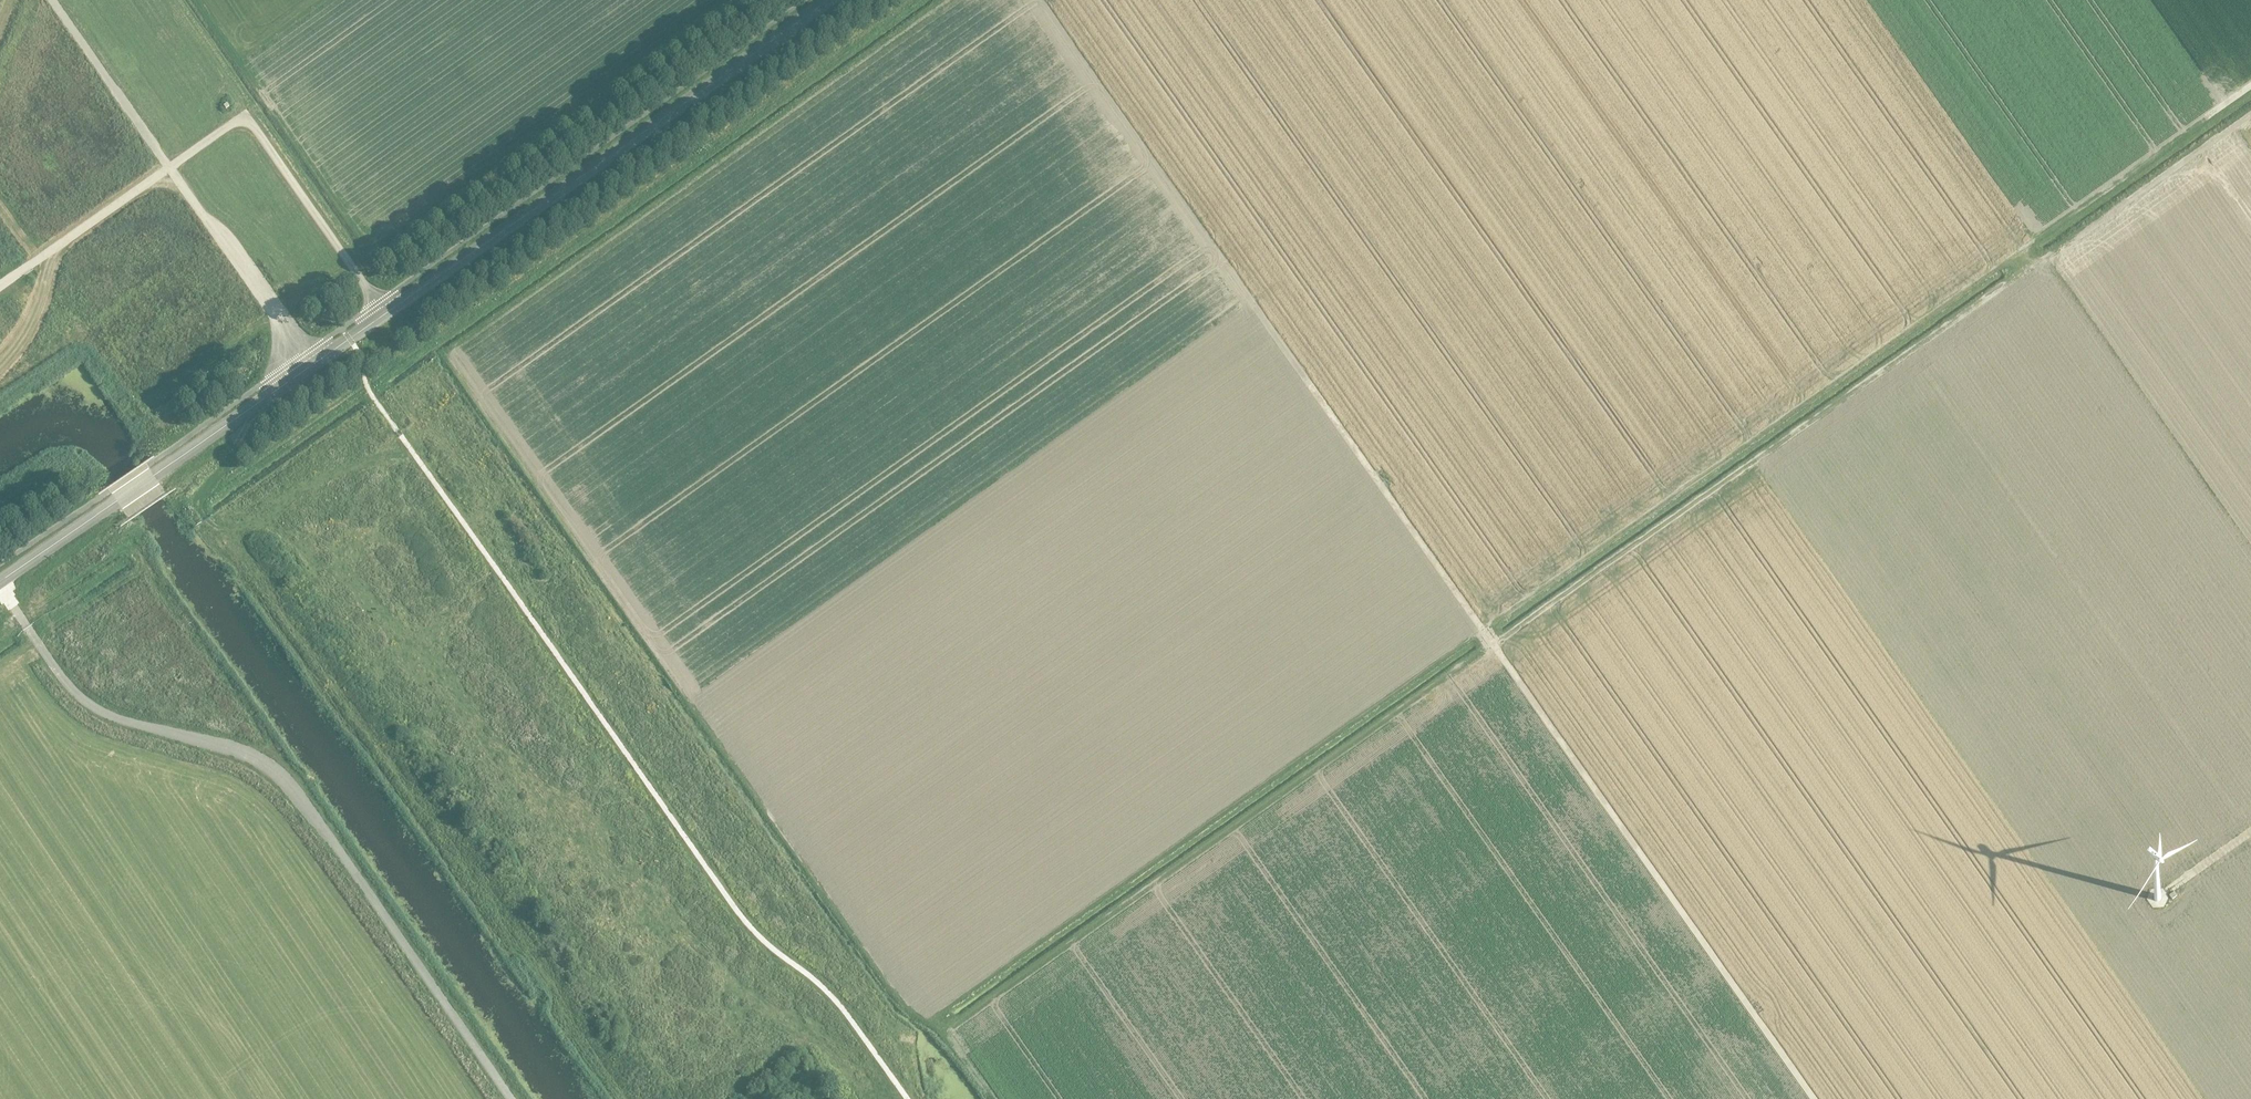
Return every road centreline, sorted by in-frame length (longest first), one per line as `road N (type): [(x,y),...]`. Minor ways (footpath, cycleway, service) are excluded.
road 1 (unclassified): [(0,580),(825,0)]

